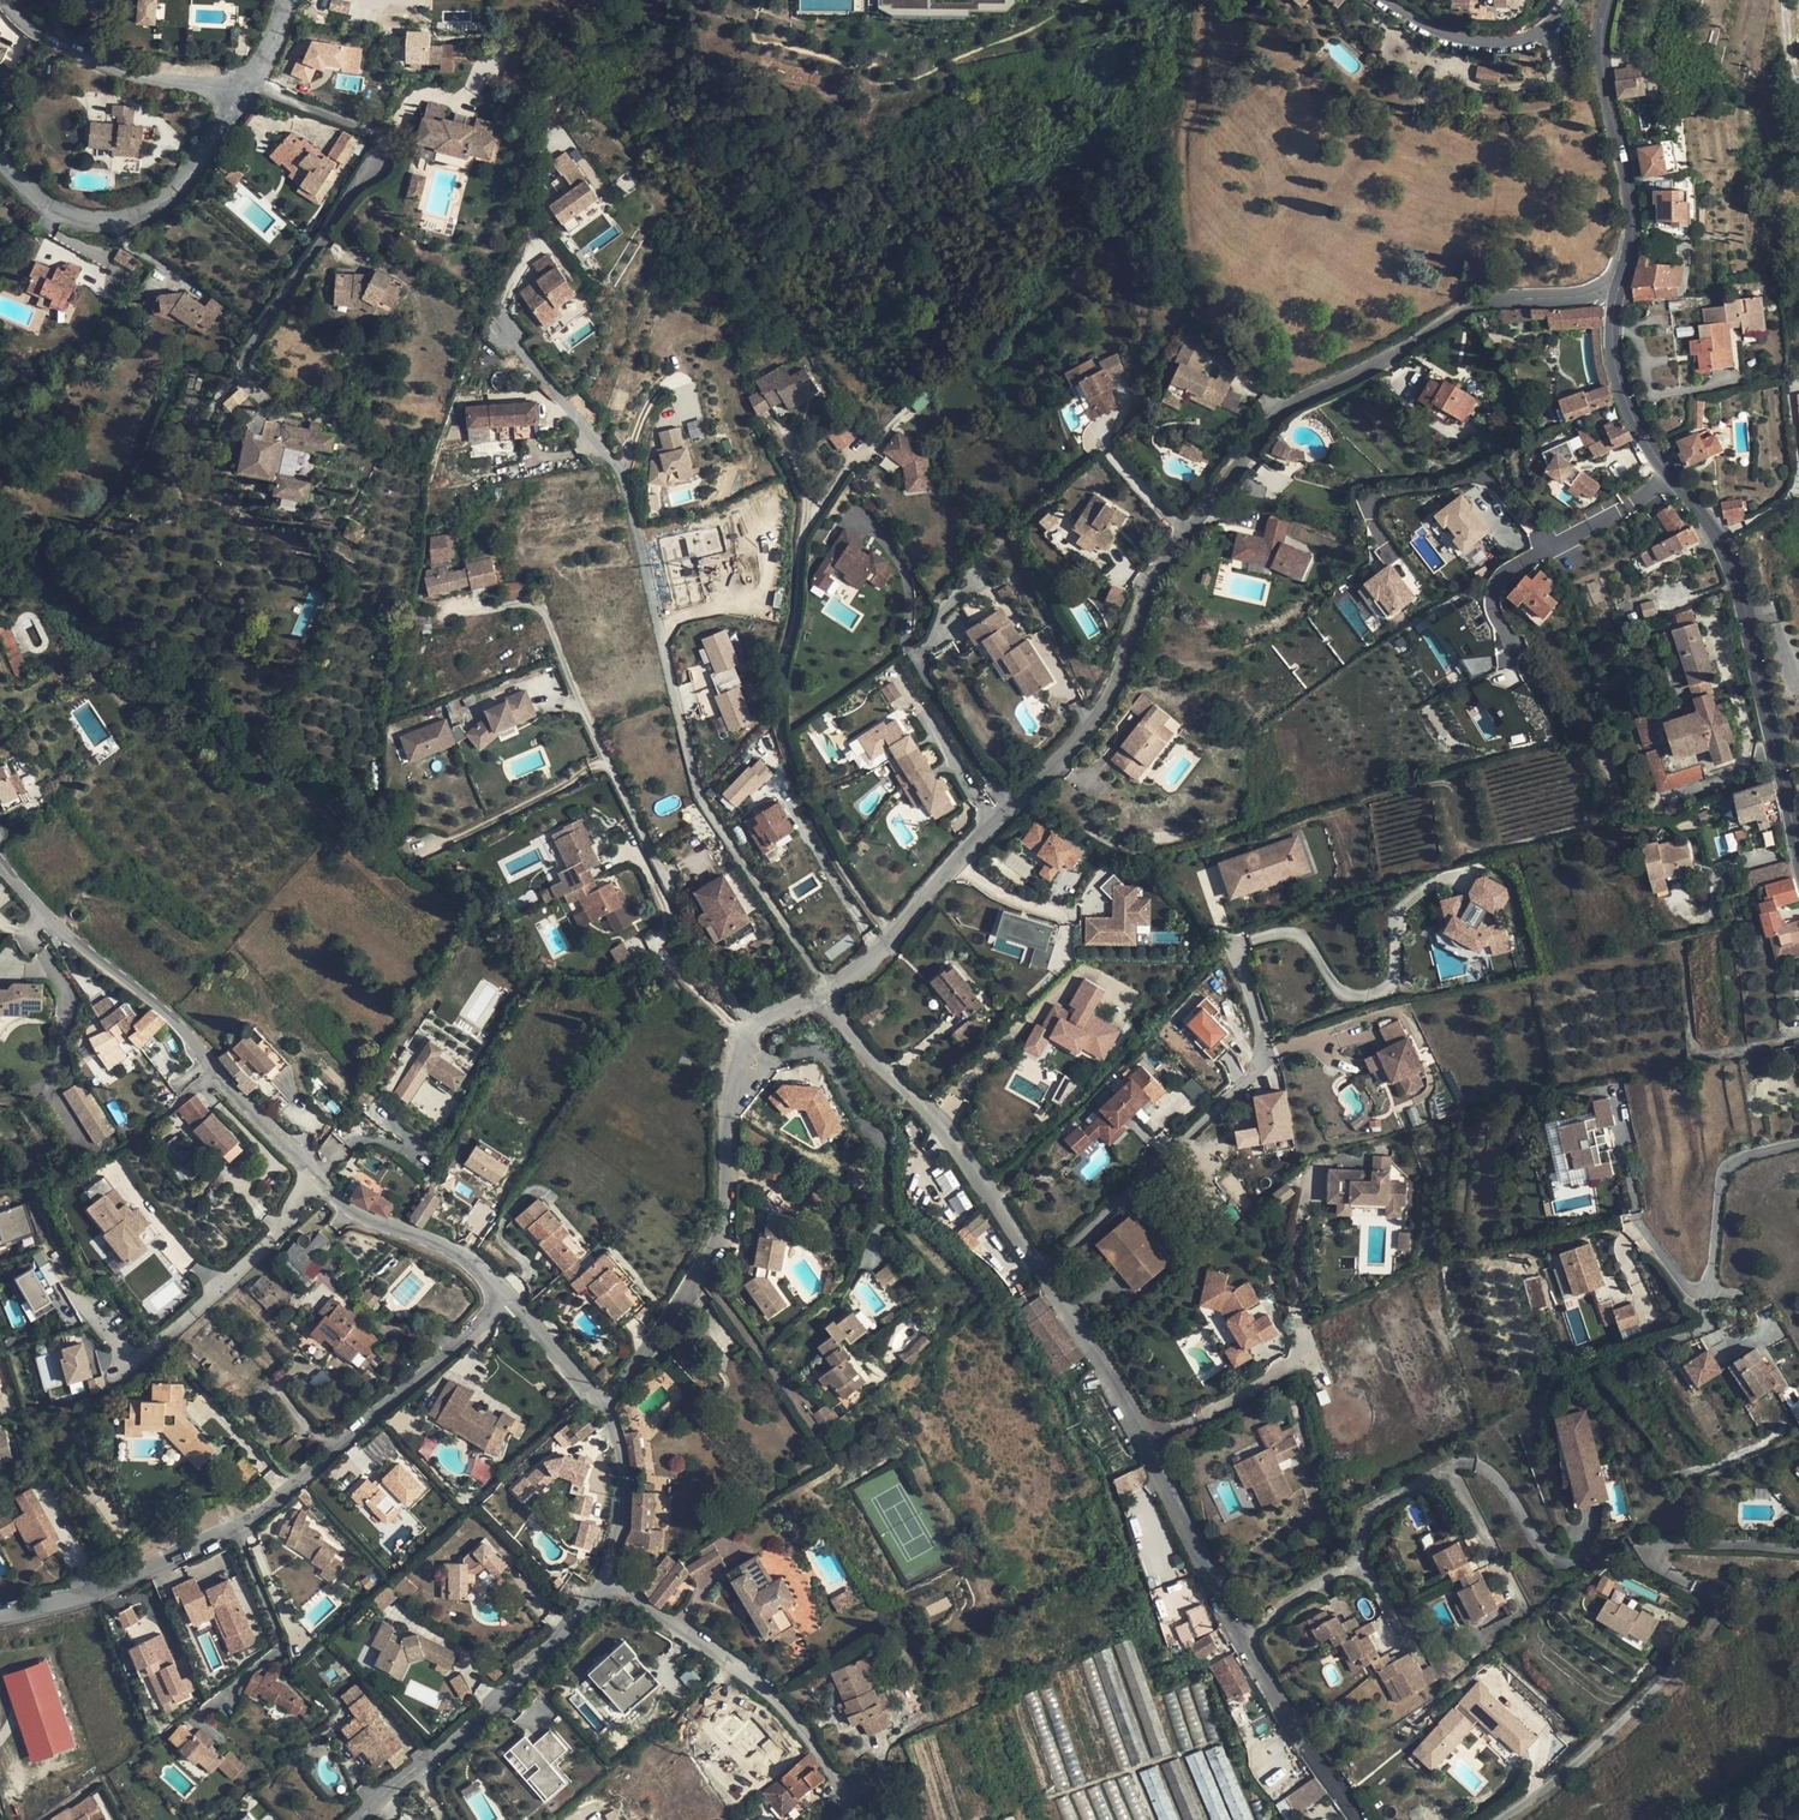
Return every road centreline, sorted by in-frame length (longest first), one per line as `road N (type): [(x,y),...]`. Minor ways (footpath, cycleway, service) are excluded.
road 1 (residential): [(829,990),(895,937),(1090,724),(1115,684),(1147,591),(1281,412),(1490,303),(1616,296)]
road 2 (residential): [(829,990),(708,804),(626,481),(504,333)]
road 3 (residential): [(0,1615),(89,1595),(252,1520),(487,1314),(495,1286)]
road 4 (unclassified): [(1616,296),(1626,397),(1738,574),(1798,814)]
road 5 (residential): [(460,612),(535,604),(547,613),(606,764),(686,927),(755,1028)]
road 6 (residential): [(1502,1819),(1629,1713),(1712,1627),(1714,1596),(1654,1562),(1655,1548),(1798,1550)]
road 7 (residential): [(0,860),(48,917),(179,1015),(221,1073),(315,1173)]
road 8 (residential): [(1040,1272),(1263,1060),(1233,948)]
road 9 (residential): [(1244,1639),(1088,1336),(1040,1272)]
road 10 (residential): [(604,1405),(667,1326),(719,1241),(732,1068),(755,1028)]
road 11 (residential): [(254,81),(376,130),(383,143),(242,358)]
road 12 (residential): [(1244,1639),(1356,1557),(1370,1513),(1447,1469),(1494,1554)]
road 13 (residential): [(1040,1272),(940,1120),(816,999)]
road 14 (residential): [(607,1582),(711,1641),(776,1691),(846,1786),(850,1819)]
road 15 (residential): [(85,1308),(133,1368),(288,1222),(315,1173)]
road 16 (residential): [(359,1819),(550,1653),(607,1582)]
road 17 (residential): [(0,163),(62,214),(110,223),(159,206),(202,154),(236,87)]
road 18 (unclassified): [(1607,0),(1604,86),(1632,208),(1616,296)]
road 19 (residential): [(3,0),(85,59),(136,76),(236,87)]
road 20 (residential): [(315,1173),(376,1219),(489,1271),(495,1286)]
road 21 (residential): [(1381,0),(1452,40),(1512,45),(1532,38),(1567,0)]
road 22 (residential): [(1360,1819),(1244,1639)]
road 23 (residential): [(604,1405),(624,1458),(623,1528),(607,1582)]
road 24 (residential): [(495,1286),(604,1405)]

